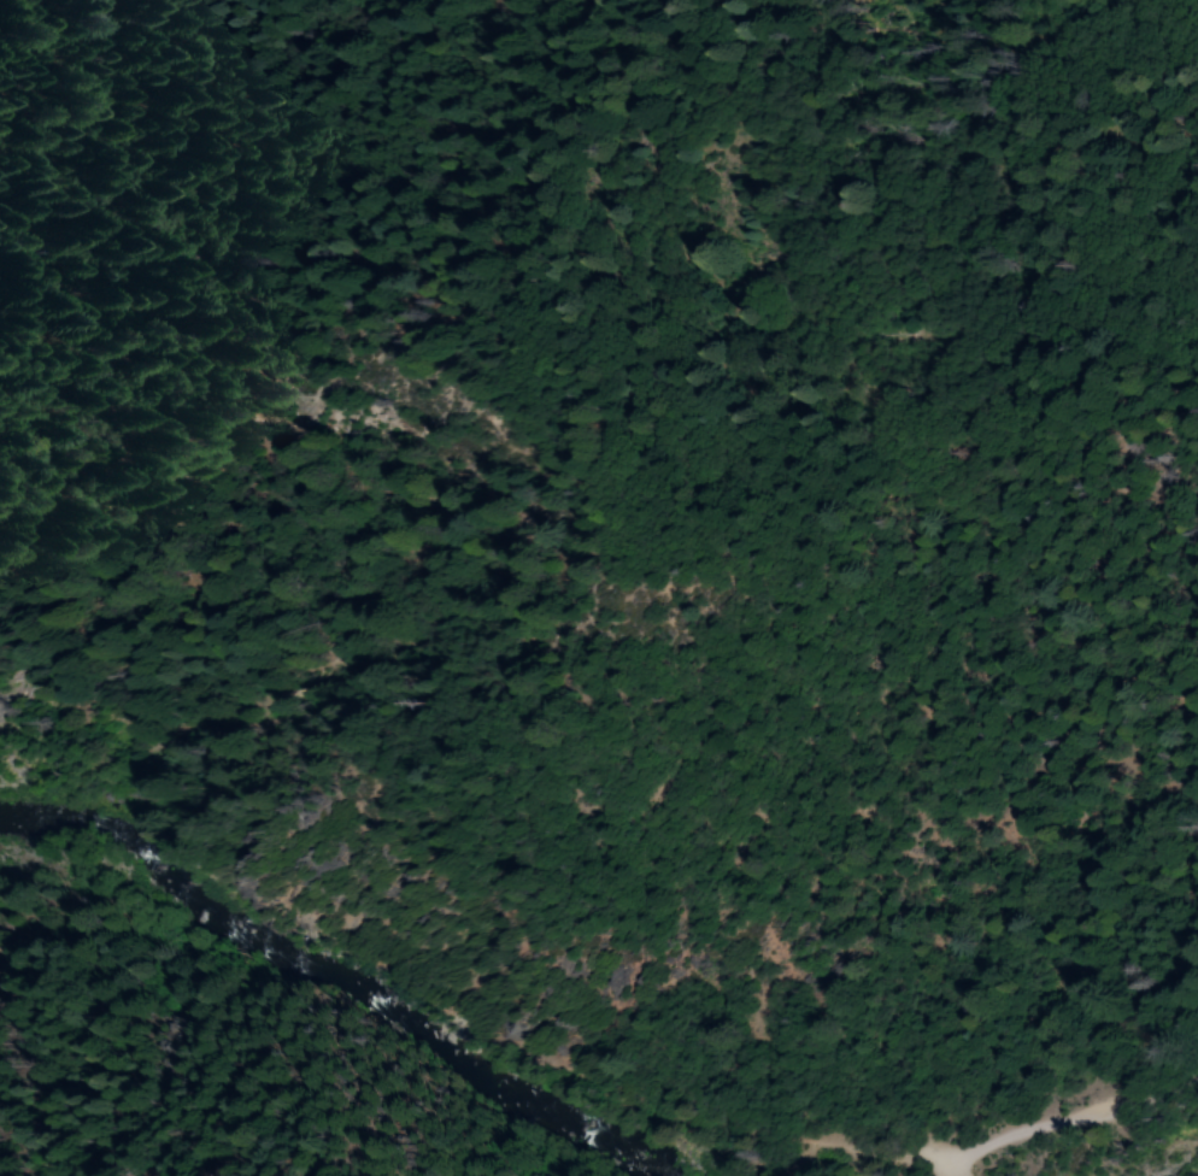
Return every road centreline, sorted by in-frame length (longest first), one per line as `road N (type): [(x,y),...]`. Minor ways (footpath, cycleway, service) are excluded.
road 1 (track): [(922,1148),(1091,1115),(1197,1066)]

